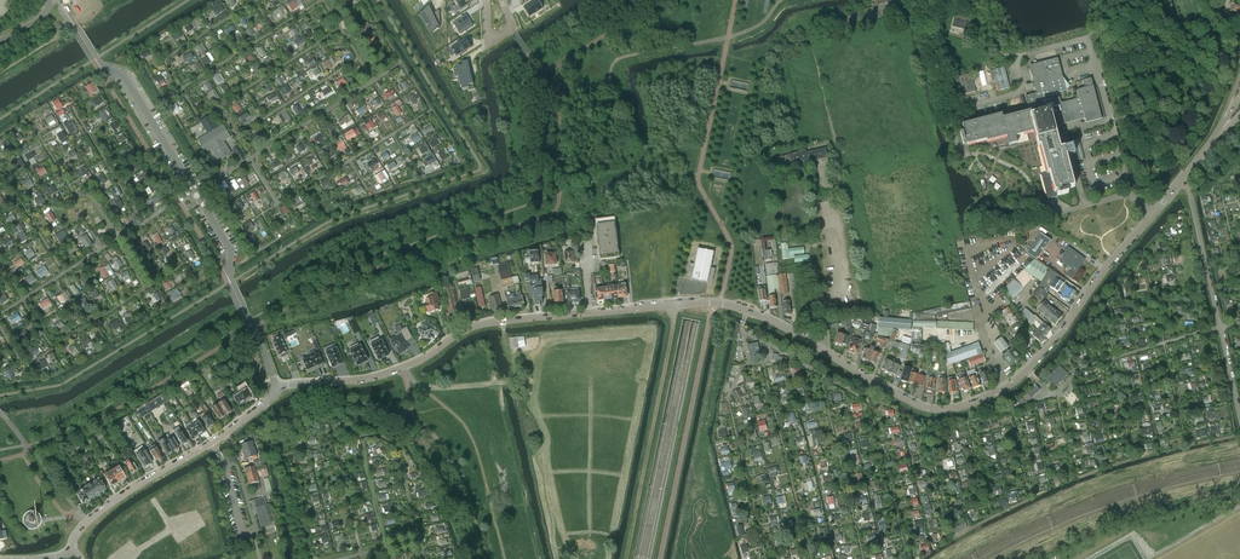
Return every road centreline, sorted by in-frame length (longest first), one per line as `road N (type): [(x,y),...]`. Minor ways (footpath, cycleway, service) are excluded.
road 1 (residential): [(276,387),(403,368),(483,326),(717,304),(783,328),(920,407),(955,408),(996,395),(1026,371),(1180,182)]
road 2 (unclassified): [(276,387),(229,272),(231,250),(122,73),(97,56),(67,0)]
road 3 (residential): [(72,547),(112,502),(212,443),(276,387)]
road 4 (track): [(675,306),(626,558)]
road 5 (unclassified): [(1239,420),(1188,190),(1180,182)]

